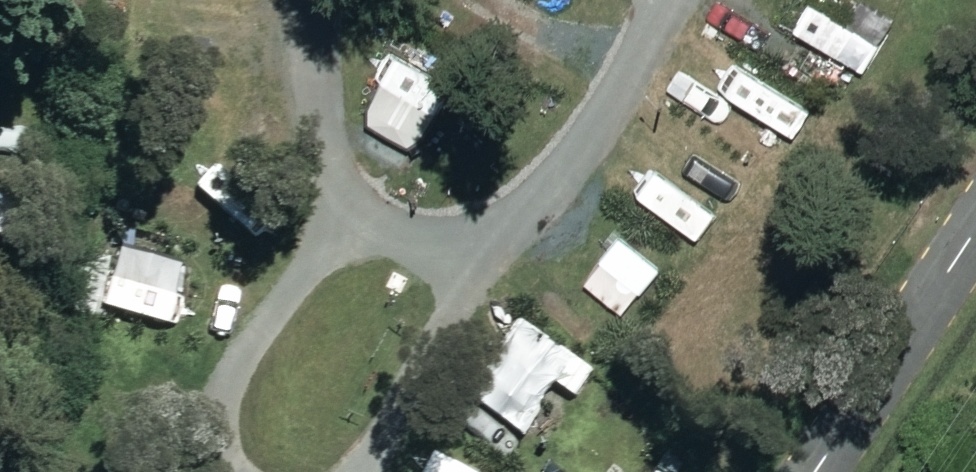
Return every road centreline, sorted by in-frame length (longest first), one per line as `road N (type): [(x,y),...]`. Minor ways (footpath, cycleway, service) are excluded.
road 1 (unclassified): [(818,471),(975,231)]

